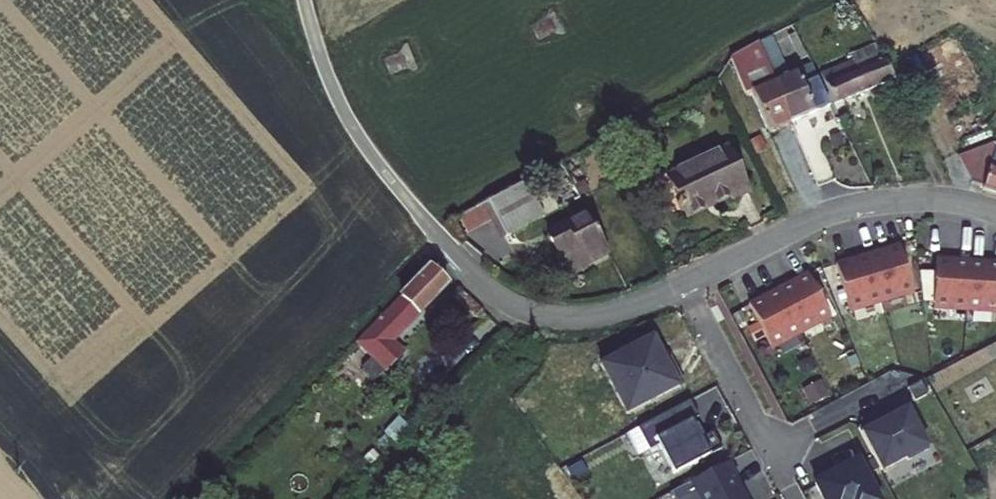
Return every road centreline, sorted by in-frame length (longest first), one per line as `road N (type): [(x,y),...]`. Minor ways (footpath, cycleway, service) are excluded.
road 1 (residential): [(684,286),(621,312),(568,319),(537,314),(484,287),(357,135),(325,69),(305,0)]
road 2 (track): [(437,235),(187,498)]
road 3 (residential): [(995,210),(926,199),(857,206),(684,286)]
road 4 (residential): [(684,286),(773,457)]

